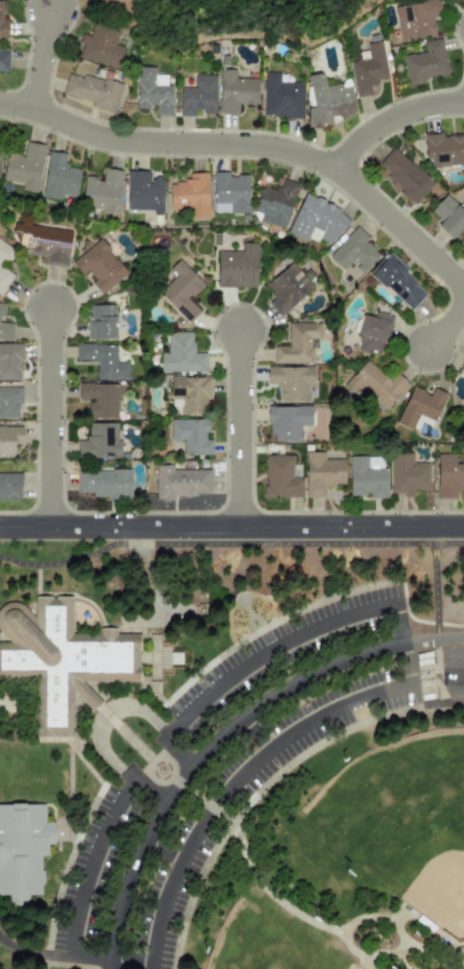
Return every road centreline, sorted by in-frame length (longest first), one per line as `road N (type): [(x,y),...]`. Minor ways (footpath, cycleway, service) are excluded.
road 1 (residential): [(0,104),(126,143),(271,148),(341,166),(361,196),(463,288)]
road 2 (residential): [(0,527),(463,527)]
road 3 (residential): [(49,527),(48,308)]
road 4 (residential): [(239,527),(238,330)]
road 5 (residential): [(341,166),(377,130),(421,110),(463,104)]

